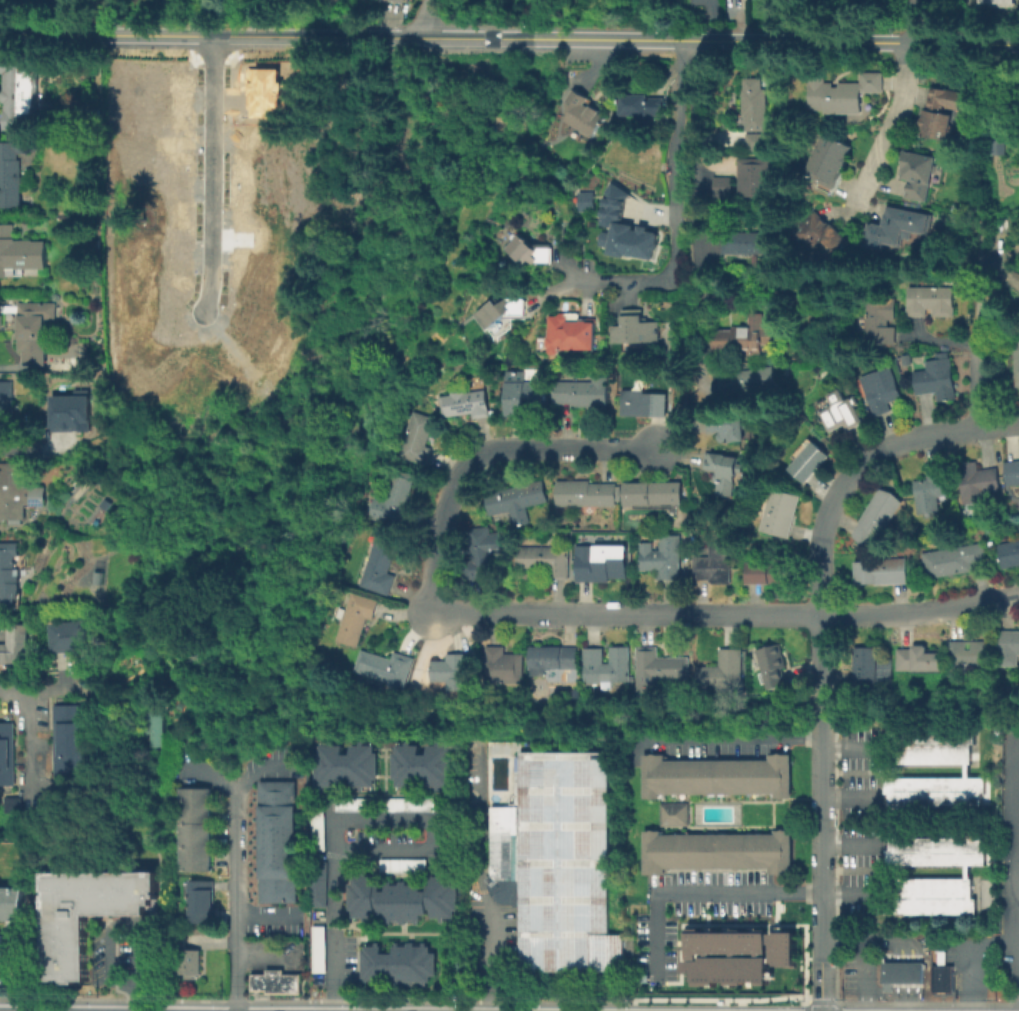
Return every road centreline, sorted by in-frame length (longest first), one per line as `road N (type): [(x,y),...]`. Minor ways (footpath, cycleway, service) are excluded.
road 1 (tertiary): [(1018,43),(0,33)]
road 2 (residential): [(1018,594),(874,614),(602,613)]
road 3 (residential): [(658,446),(502,445),(474,457),(449,502),(431,576),(446,605)]
road 4 (residential): [(1018,423),(913,437),(864,465),(826,531),(819,614)]
road 5 (residential): [(217,34),(216,304)]
road 6 (residential): [(234,790),(235,1010)]
road 7 (residential): [(819,728),(818,924)]
road 8 (residential): [(446,605),(602,613)]

